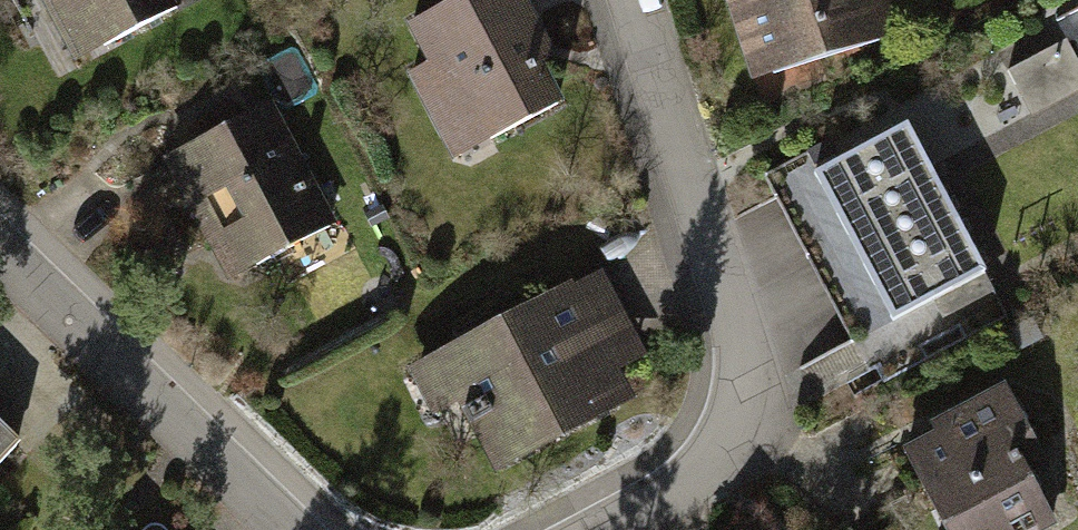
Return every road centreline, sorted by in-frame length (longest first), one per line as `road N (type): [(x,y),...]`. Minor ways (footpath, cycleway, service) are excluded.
road 1 (residential): [(639,0),(738,318),(744,379),(729,432),(699,474),(611,529)]
road 2 (residential): [(0,255),(281,529)]

